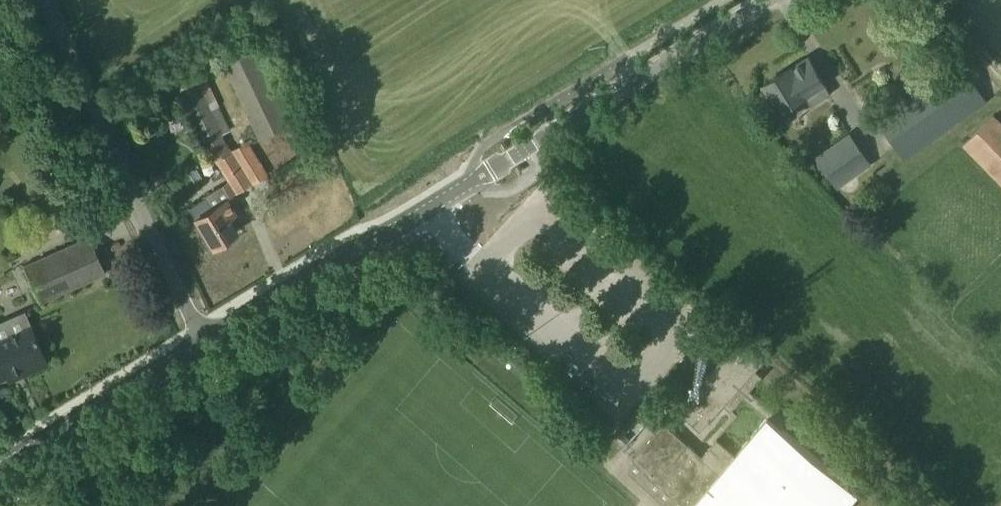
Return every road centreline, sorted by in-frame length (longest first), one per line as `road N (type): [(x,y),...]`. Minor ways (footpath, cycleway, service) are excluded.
road 1 (tertiary): [(211,345),(767,0)]
road 2 (residential): [(211,345),(100,120)]
road 3 (tertiary): [(0,469),(211,345)]
road 4 (unclassified): [(100,120),(43,0)]

